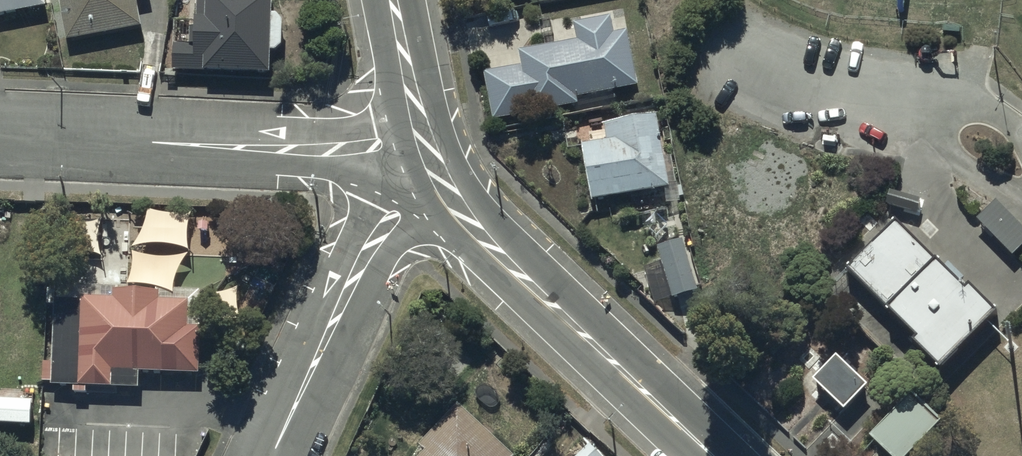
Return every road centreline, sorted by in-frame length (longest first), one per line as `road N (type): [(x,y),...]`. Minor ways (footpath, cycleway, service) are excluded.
road 1 (tertiary): [(424,141),(475,229),(713,455)]
road 2 (residential): [(424,141),(317,148),(0,134)]
road 3 (residential): [(273,455),(424,141)]
road 4 (tertiary): [(394,0),(424,141)]

